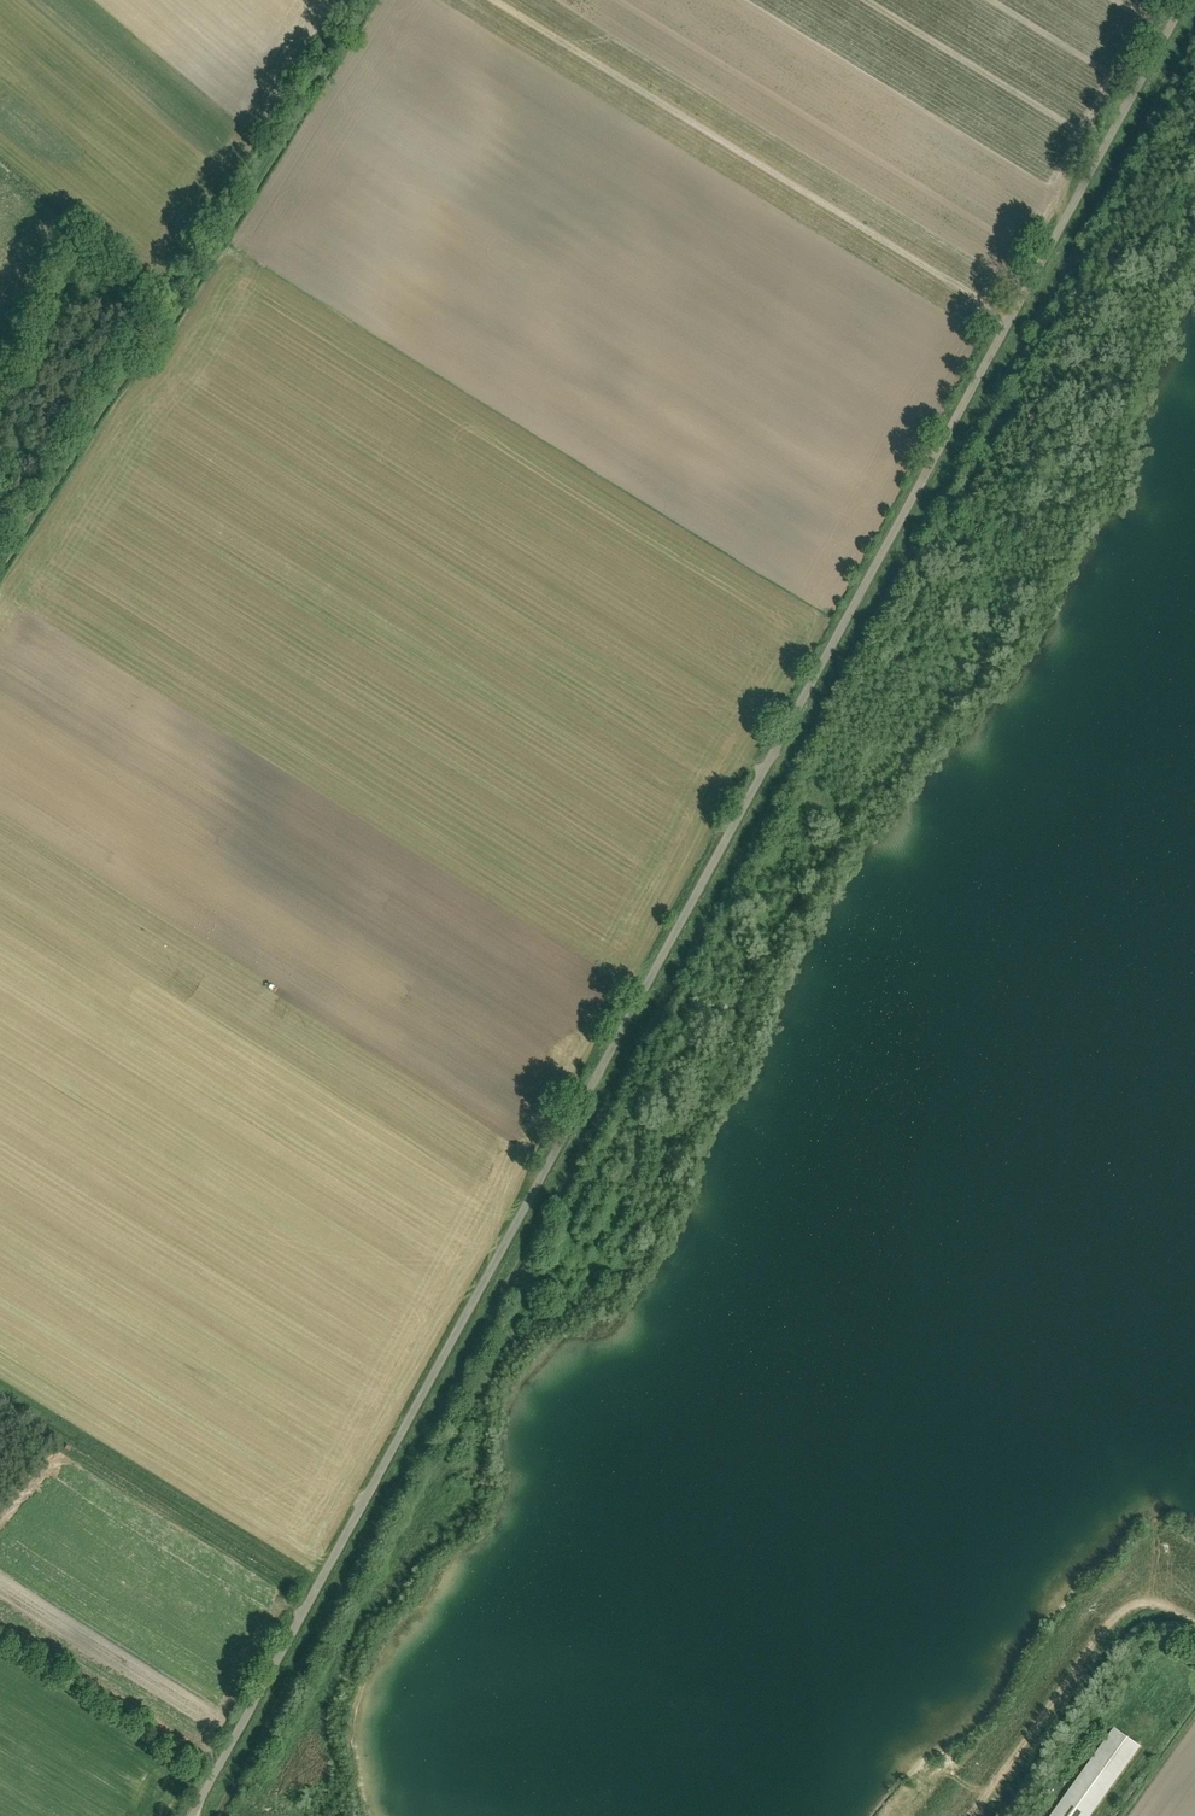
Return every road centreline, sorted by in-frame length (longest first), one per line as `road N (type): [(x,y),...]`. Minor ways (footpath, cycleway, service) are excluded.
road 1 (unclassified): [(1190,0),(196,1815)]

